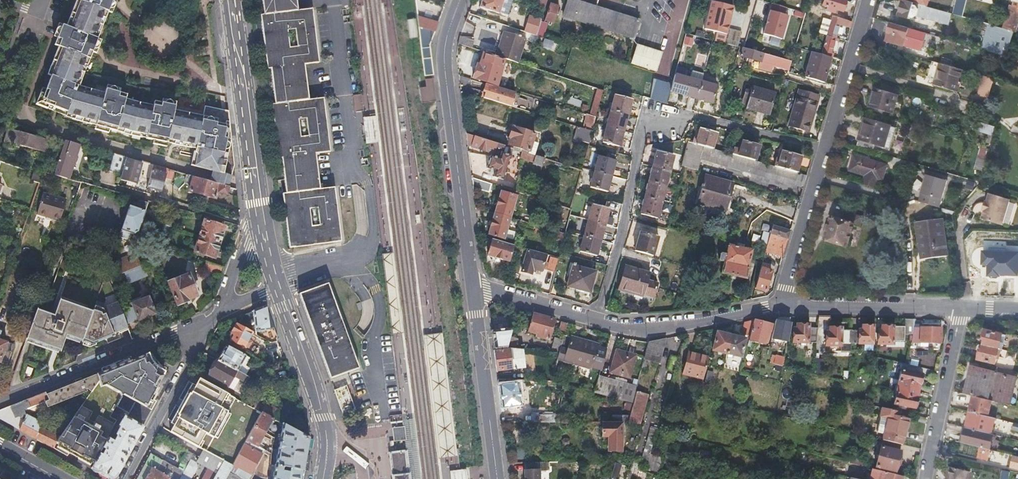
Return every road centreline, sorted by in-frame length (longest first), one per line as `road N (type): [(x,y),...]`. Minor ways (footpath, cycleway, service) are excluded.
road 1 (residential): [(825,150),(653,106),(596,318)]
road 2 (tertiary): [(459,0),(444,67),(472,291)]
road 3 (secondary): [(229,0),(262,230)]
road 4 (residential): [(211,316),(0,405)]
road 5 (secondary): [(280,287),(327,427),(321,478)]
road 6 (tertiary): [(472,291),(497,478)]
road 7 (residential): [(780,303),(645,328),(596,318)]
road 8 (residential): [(963,308),(780,303)]
road 9 (residential): [(126,478),(211,316)]
road 10 (residential): [(925,478),(963,308)]
road 11 (residential): [(780,303),(825,150)]
road 12 (residential): [(825,150),(868,0)]
road 13 (residential): [(596,318),(472,291)]

